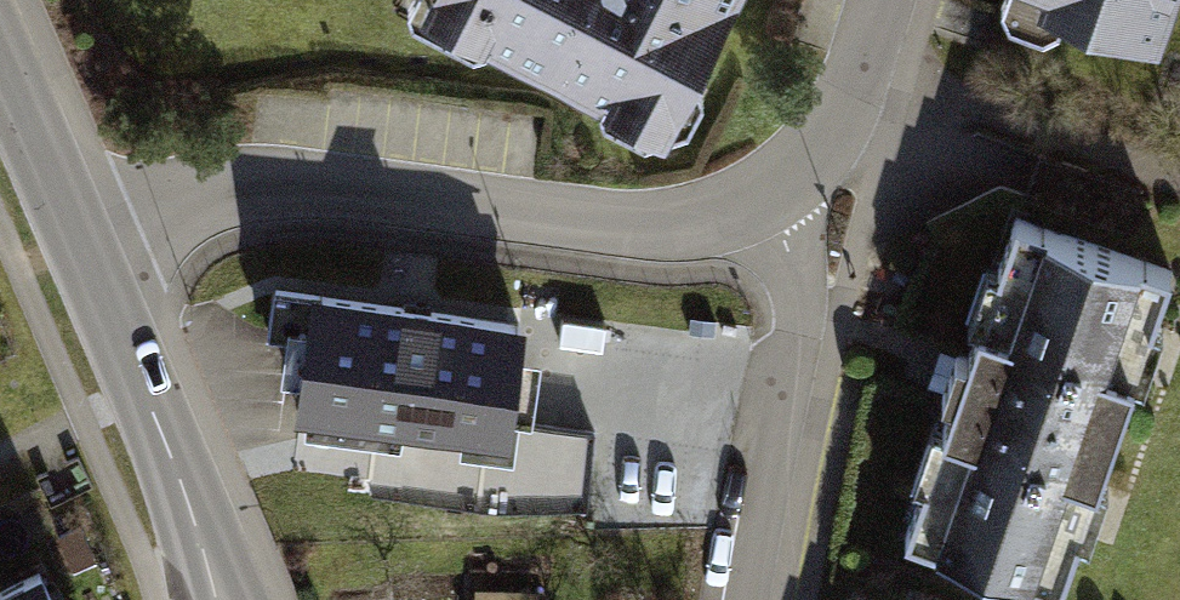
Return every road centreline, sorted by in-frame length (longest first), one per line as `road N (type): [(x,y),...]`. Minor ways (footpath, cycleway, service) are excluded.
road 1 (residential): [(775,190),(662,227),(249,188),(79,248)]
road 2 (residential): [(756,599),(811,290),(775,190)]
road 3 (tertiary): [(224,599),(79,248)]
road 4 (residential): [(775,190),(853,107),(889,0)]
road 5 (tertiary): [(79,248),(0,67)]

